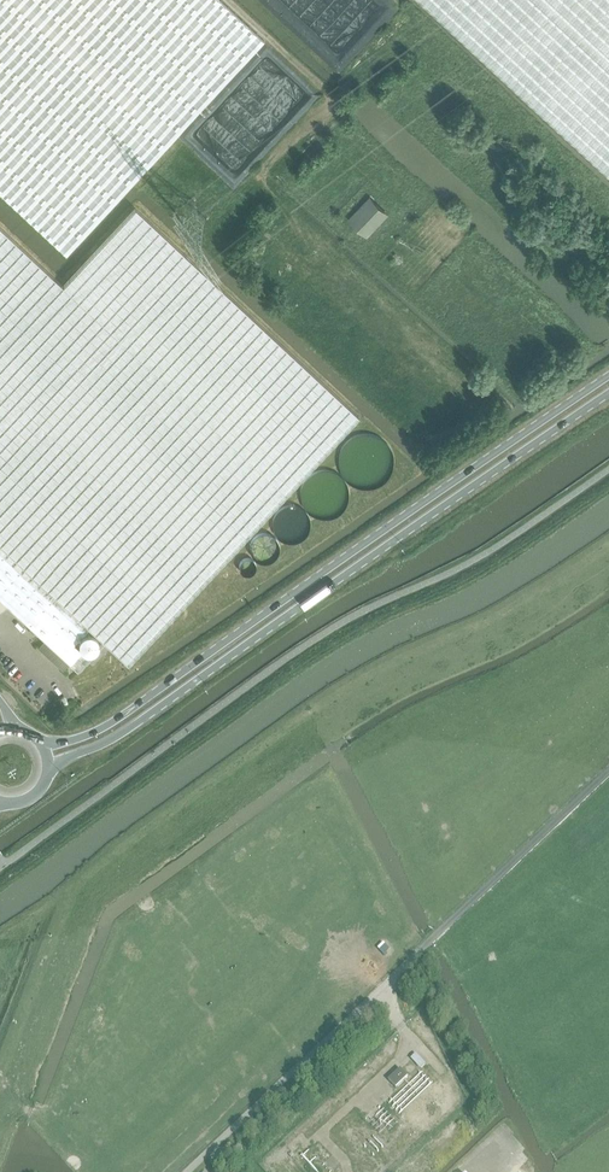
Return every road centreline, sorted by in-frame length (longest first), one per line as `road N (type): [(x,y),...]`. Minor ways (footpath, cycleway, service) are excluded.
road 1 (primary): [(608,377),(112,724),(43,745)]
road 2 (primary): [(50,765),(116,738),(608,394)]
road 3 (unclassified): [(331,95),(229,0)]

